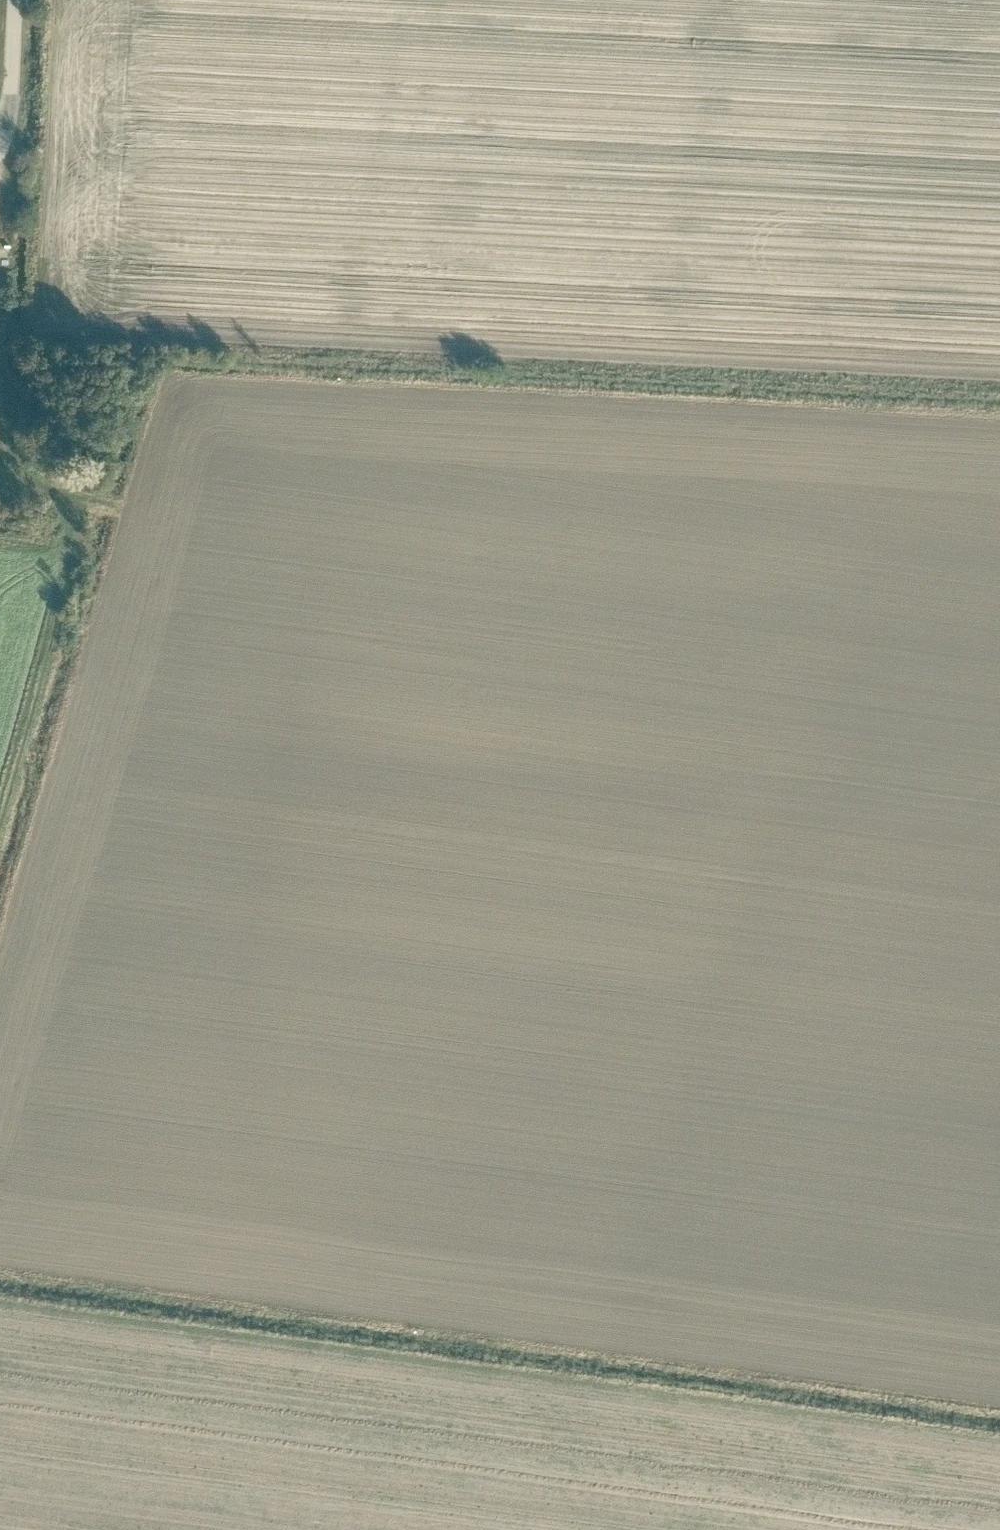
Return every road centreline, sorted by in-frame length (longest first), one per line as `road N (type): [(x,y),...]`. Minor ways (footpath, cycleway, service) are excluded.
road 1 (unclassified): [(17,0),(11,129),(0,160)]
road 2 (track): [(0,442),(26,482),(75,510),(64,553)]

